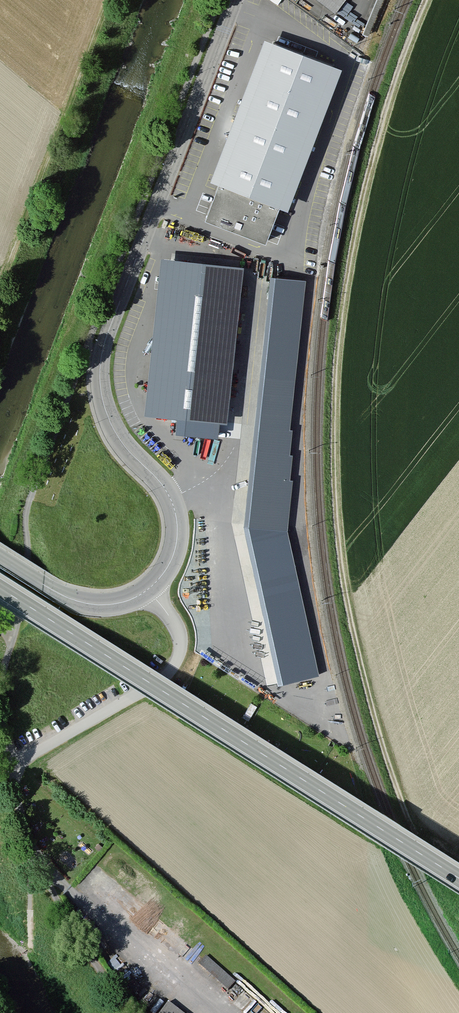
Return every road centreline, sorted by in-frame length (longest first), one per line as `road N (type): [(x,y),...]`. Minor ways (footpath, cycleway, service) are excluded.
road 1 (track): [(426,0),(359,216),(335,395),(345,589),(379,735),(410,822)]
road 2 (tertiary): [(0,557),(63,596),(100,605),(142,593),(172,558),(173,506),(115,430),(100,363),(236,0)]
road 3 (secondary): [(0,588),(458,879)]
road 4 (track): [(110,0),(0,287)]
road 5 (track): [(136,1012),(79,941),(44,869)]
road 6 (track): [(14,635),(2,690),(8,746),(20,761)]

